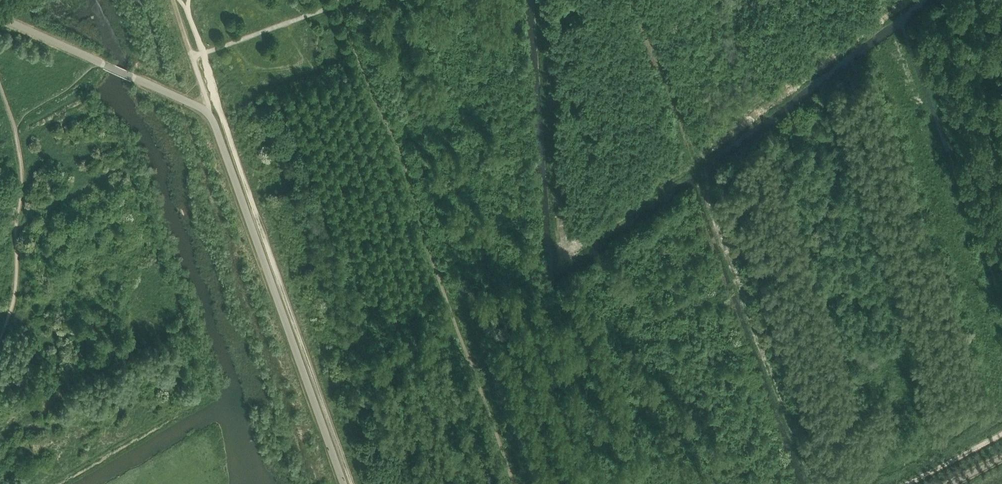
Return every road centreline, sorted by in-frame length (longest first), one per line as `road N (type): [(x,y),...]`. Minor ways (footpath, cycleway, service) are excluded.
road 1 (track): [(0,346),(17,302),(23,194),(19,143),(0,79)]

